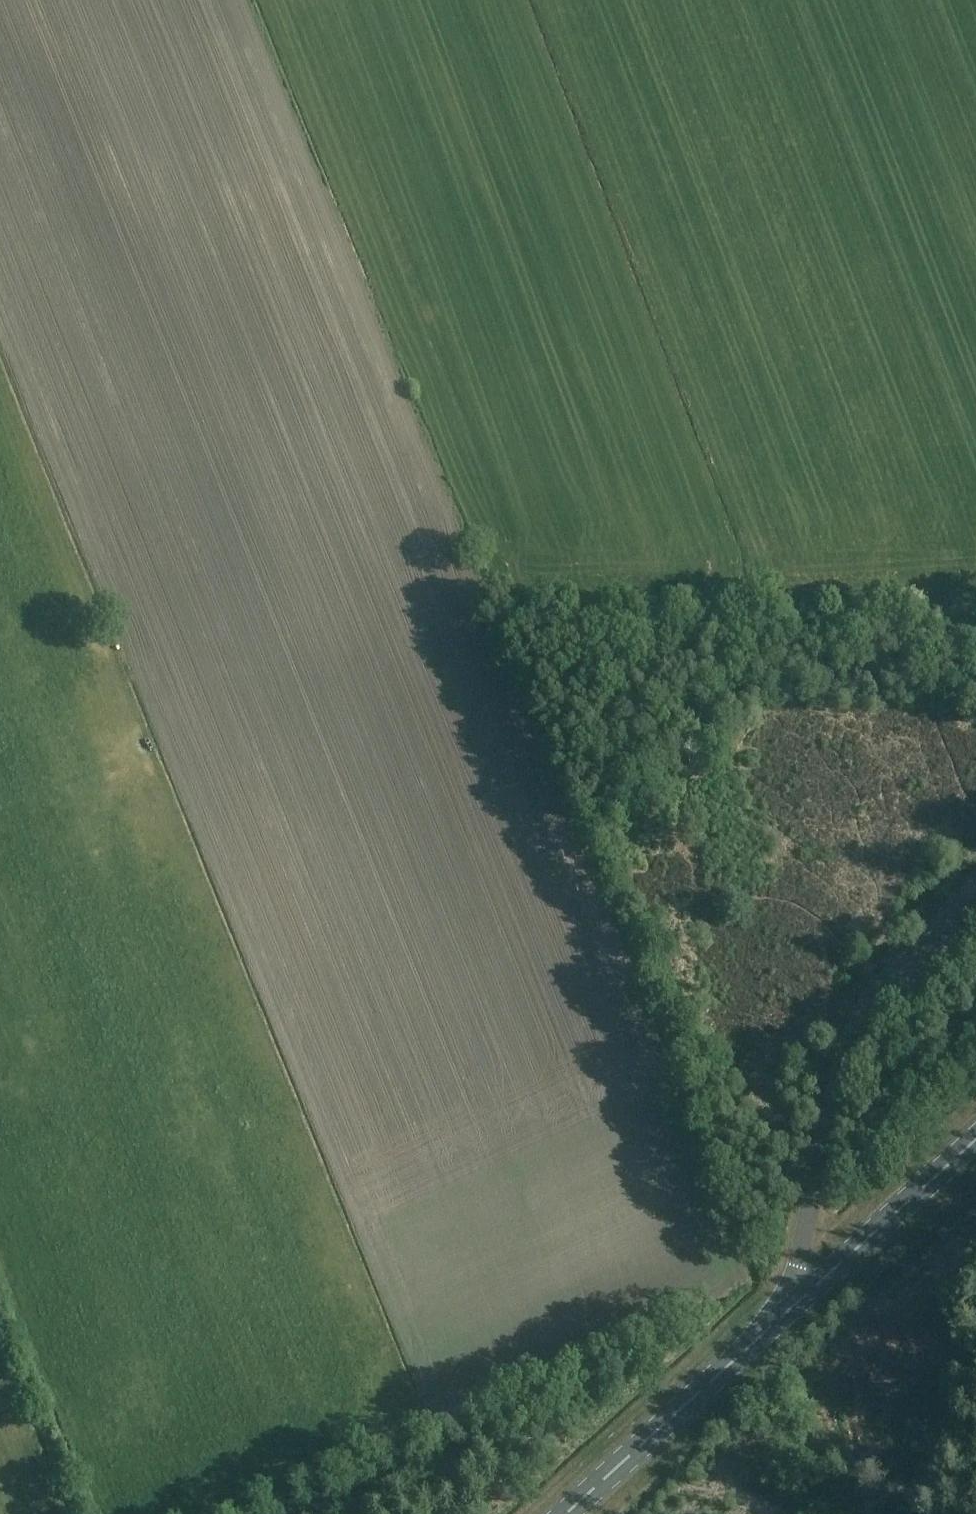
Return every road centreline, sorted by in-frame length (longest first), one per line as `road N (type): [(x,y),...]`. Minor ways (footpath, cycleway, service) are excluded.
road 1 (primary): [(779,1318),(564,1513)]
road 2 (primary): [(779,1318),(975,1139)]

